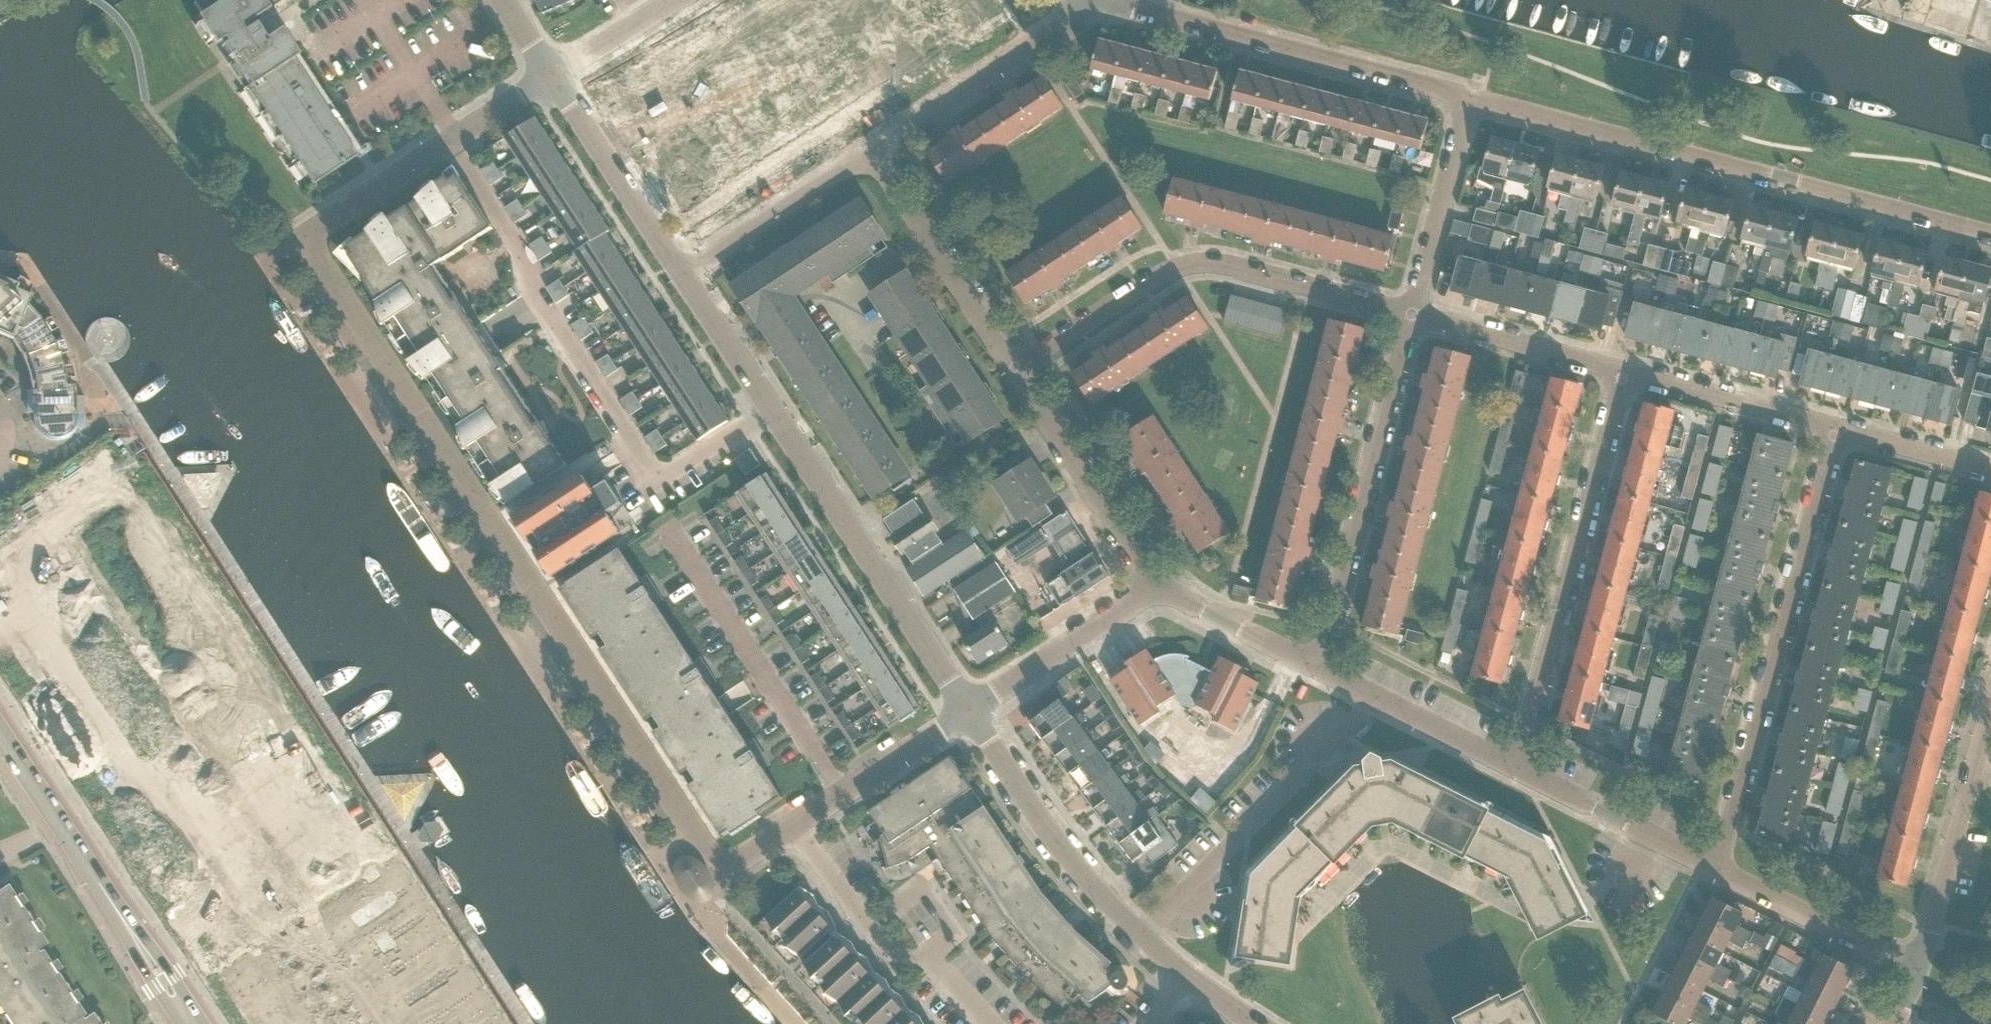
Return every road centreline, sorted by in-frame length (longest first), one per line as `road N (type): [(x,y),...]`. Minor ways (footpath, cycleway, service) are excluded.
road 1 (residential): [(791,826),(738,858),(712,854),(690,831),(303,247),(554,81)]
road 2 (unclassified): [(1990,232),(1468,98)]
road 3 (unclassified): [(972,712),(685,274)]
road 4 (residential): [(1714,867),(1831,428)]
road 5 (residential): [(1410,314),(1229,270),(1166,271),(1017,369)]
road 6 (residential): [(1624,372),(1512,765)]
road 7 (unclassified): [(1468,98),(1111,0)]
road 8 (residential): [(1310,662),(1410,314)]
road 9 (secondary): [(191,1023),(0,733)]
road 10 (residential): [(1141,935),(1378,696)]
road 11 (residential): [(986,1023),(931,958),(901,959),(865,931),(791,826)]
road 12 (unclassified): [(1141,935),(1086,880),(972,712)]
road 13 (unclassified): [(875,153),(1094,0)]
road 14 (residential): [(1017,369),(875,153)]
road 15 (residential): [(1151,582),(1017,369)]
road 16 (unclassified): [(685,274),(554,81)]
road 17 (residential): [(1714,867),(1512,765)]
road 18 (unclassified): [(685,274),(875,153)]
road 19 (residential): [(1410,314),(1468,98)]
road 20 (residential): [(1914,965),(1714,867)]
road 21 (residential): [(1624,372),(1410,314)]
road 22 (residential): [(972,712),(1151,582)]
road 23 (residential): [(1831,428),(1624,372)]
road 24 (residential): [(791,826),(972,712)]
road 25 (unclassified): [(1914,965),(1972,766)]
road 26 (residential): [(1310,662),(1151,582)]
road 27 (residential): [(1990,470),(1831,428)]
road 28 (residential): [(1512,765),(1378,696)]

